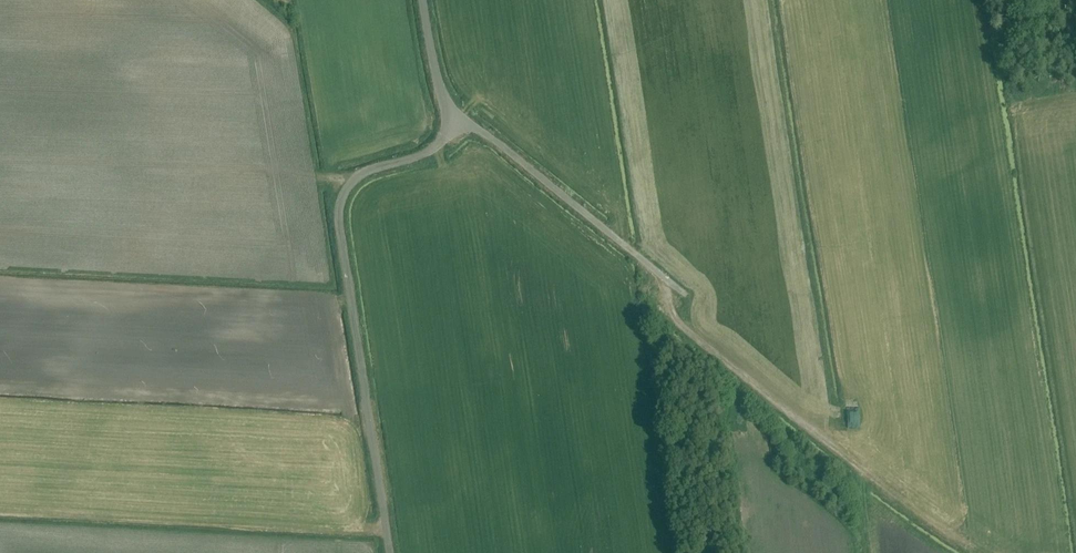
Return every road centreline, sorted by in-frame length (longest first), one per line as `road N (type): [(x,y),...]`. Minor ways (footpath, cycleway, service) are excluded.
road 1 (unclassified): [(390,552),(340,207),(359,176),(428,152),(445,135),(448,116),(422,0)]

